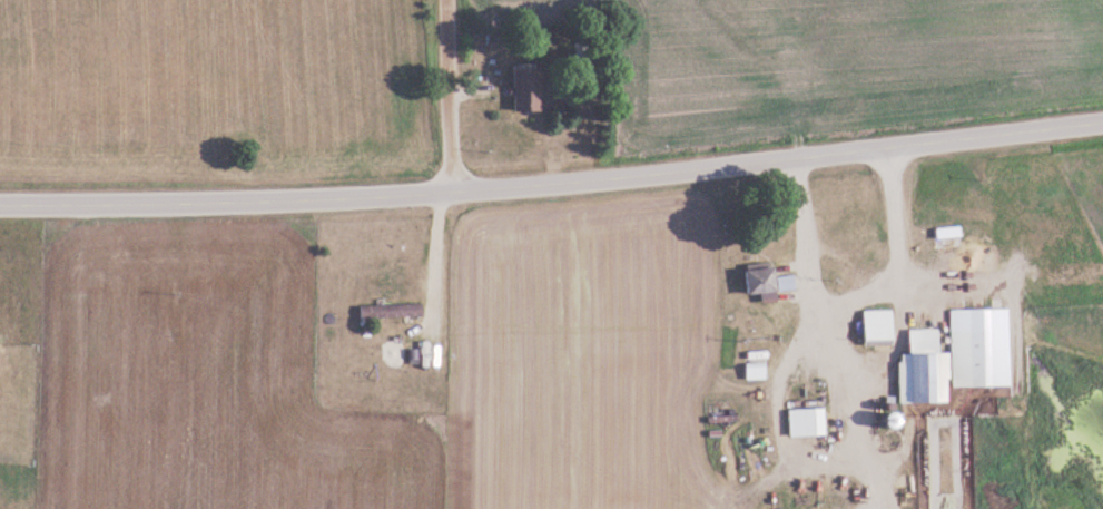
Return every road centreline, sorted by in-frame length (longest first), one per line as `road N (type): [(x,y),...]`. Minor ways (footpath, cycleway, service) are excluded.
road 1 (tertiary): [(0,201),(465,194),(1102,119)]
road 2 (residential): [(455,192),(453,0)]

